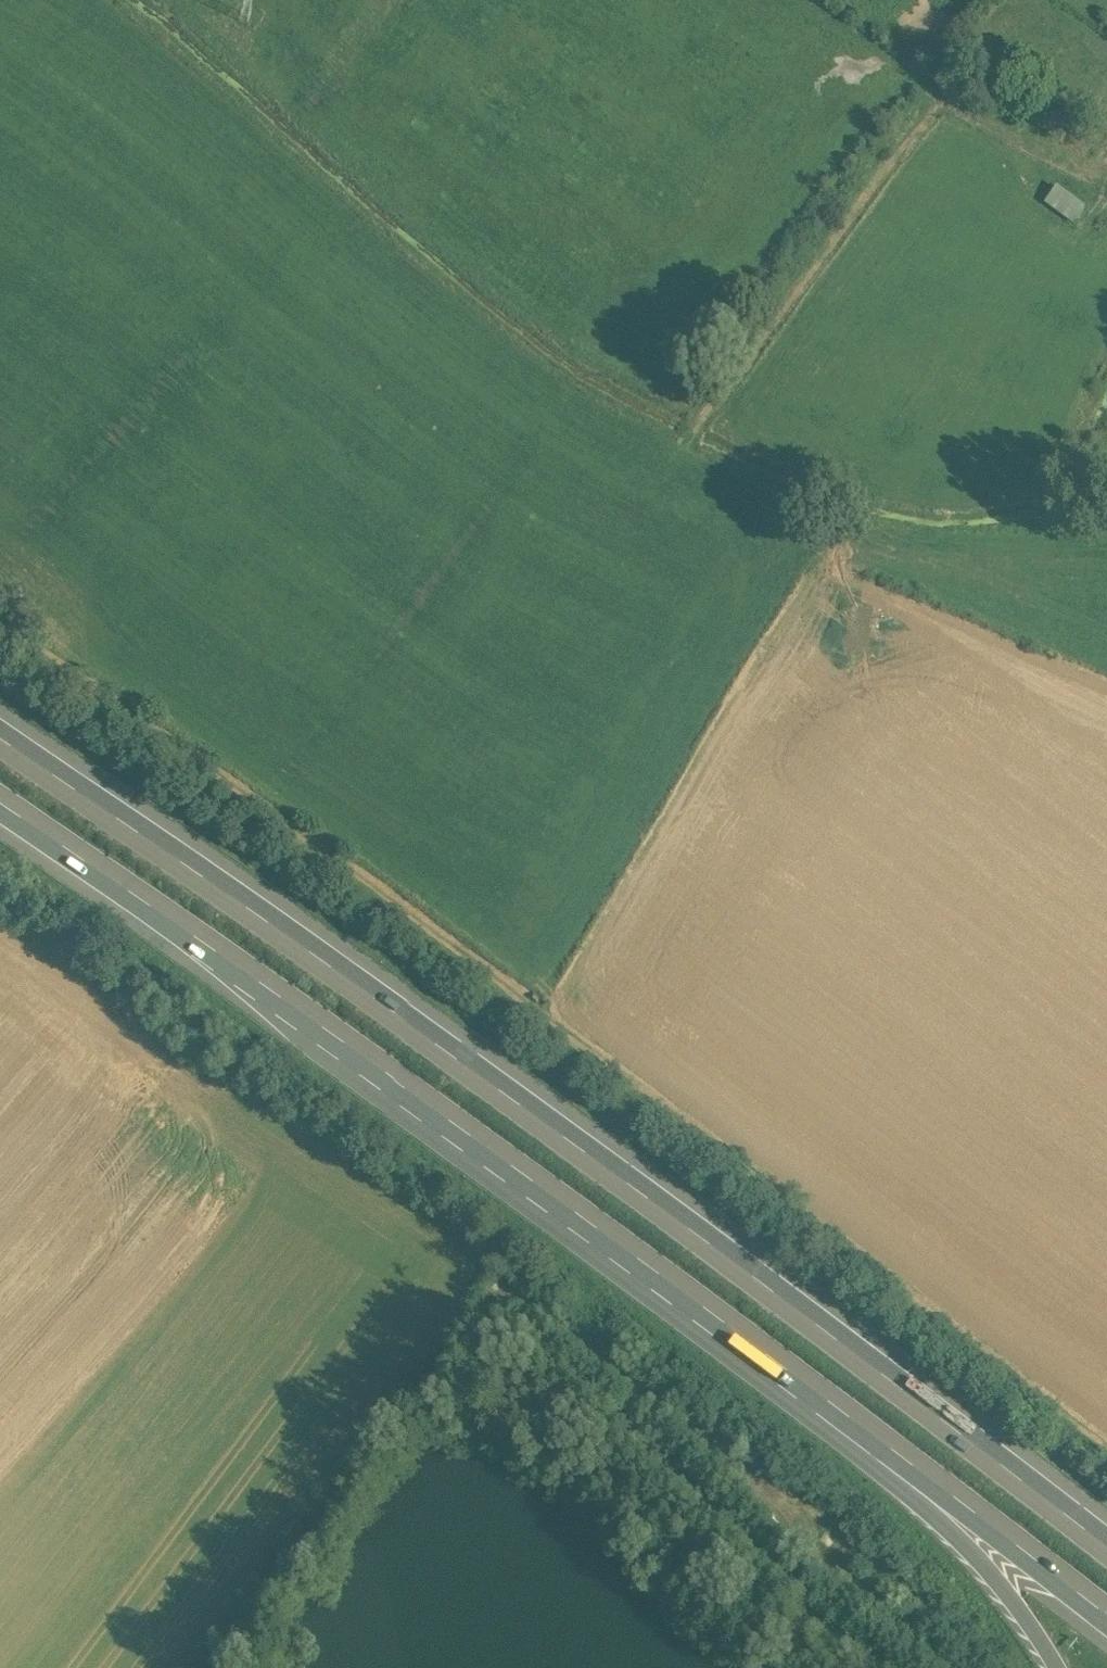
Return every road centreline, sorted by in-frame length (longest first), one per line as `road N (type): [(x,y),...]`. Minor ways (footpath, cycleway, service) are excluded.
road 1 (motorway): [(1106,1559),(571,1134),(0,754)]
road 2 (motorway): [(0,817),(276,997),(781,1365)]
road 3 (motorway): [(781,1365),(1010,1589),(1059,1667)]
road 4 (motorway): [(781,1365),(1106,1609)]

